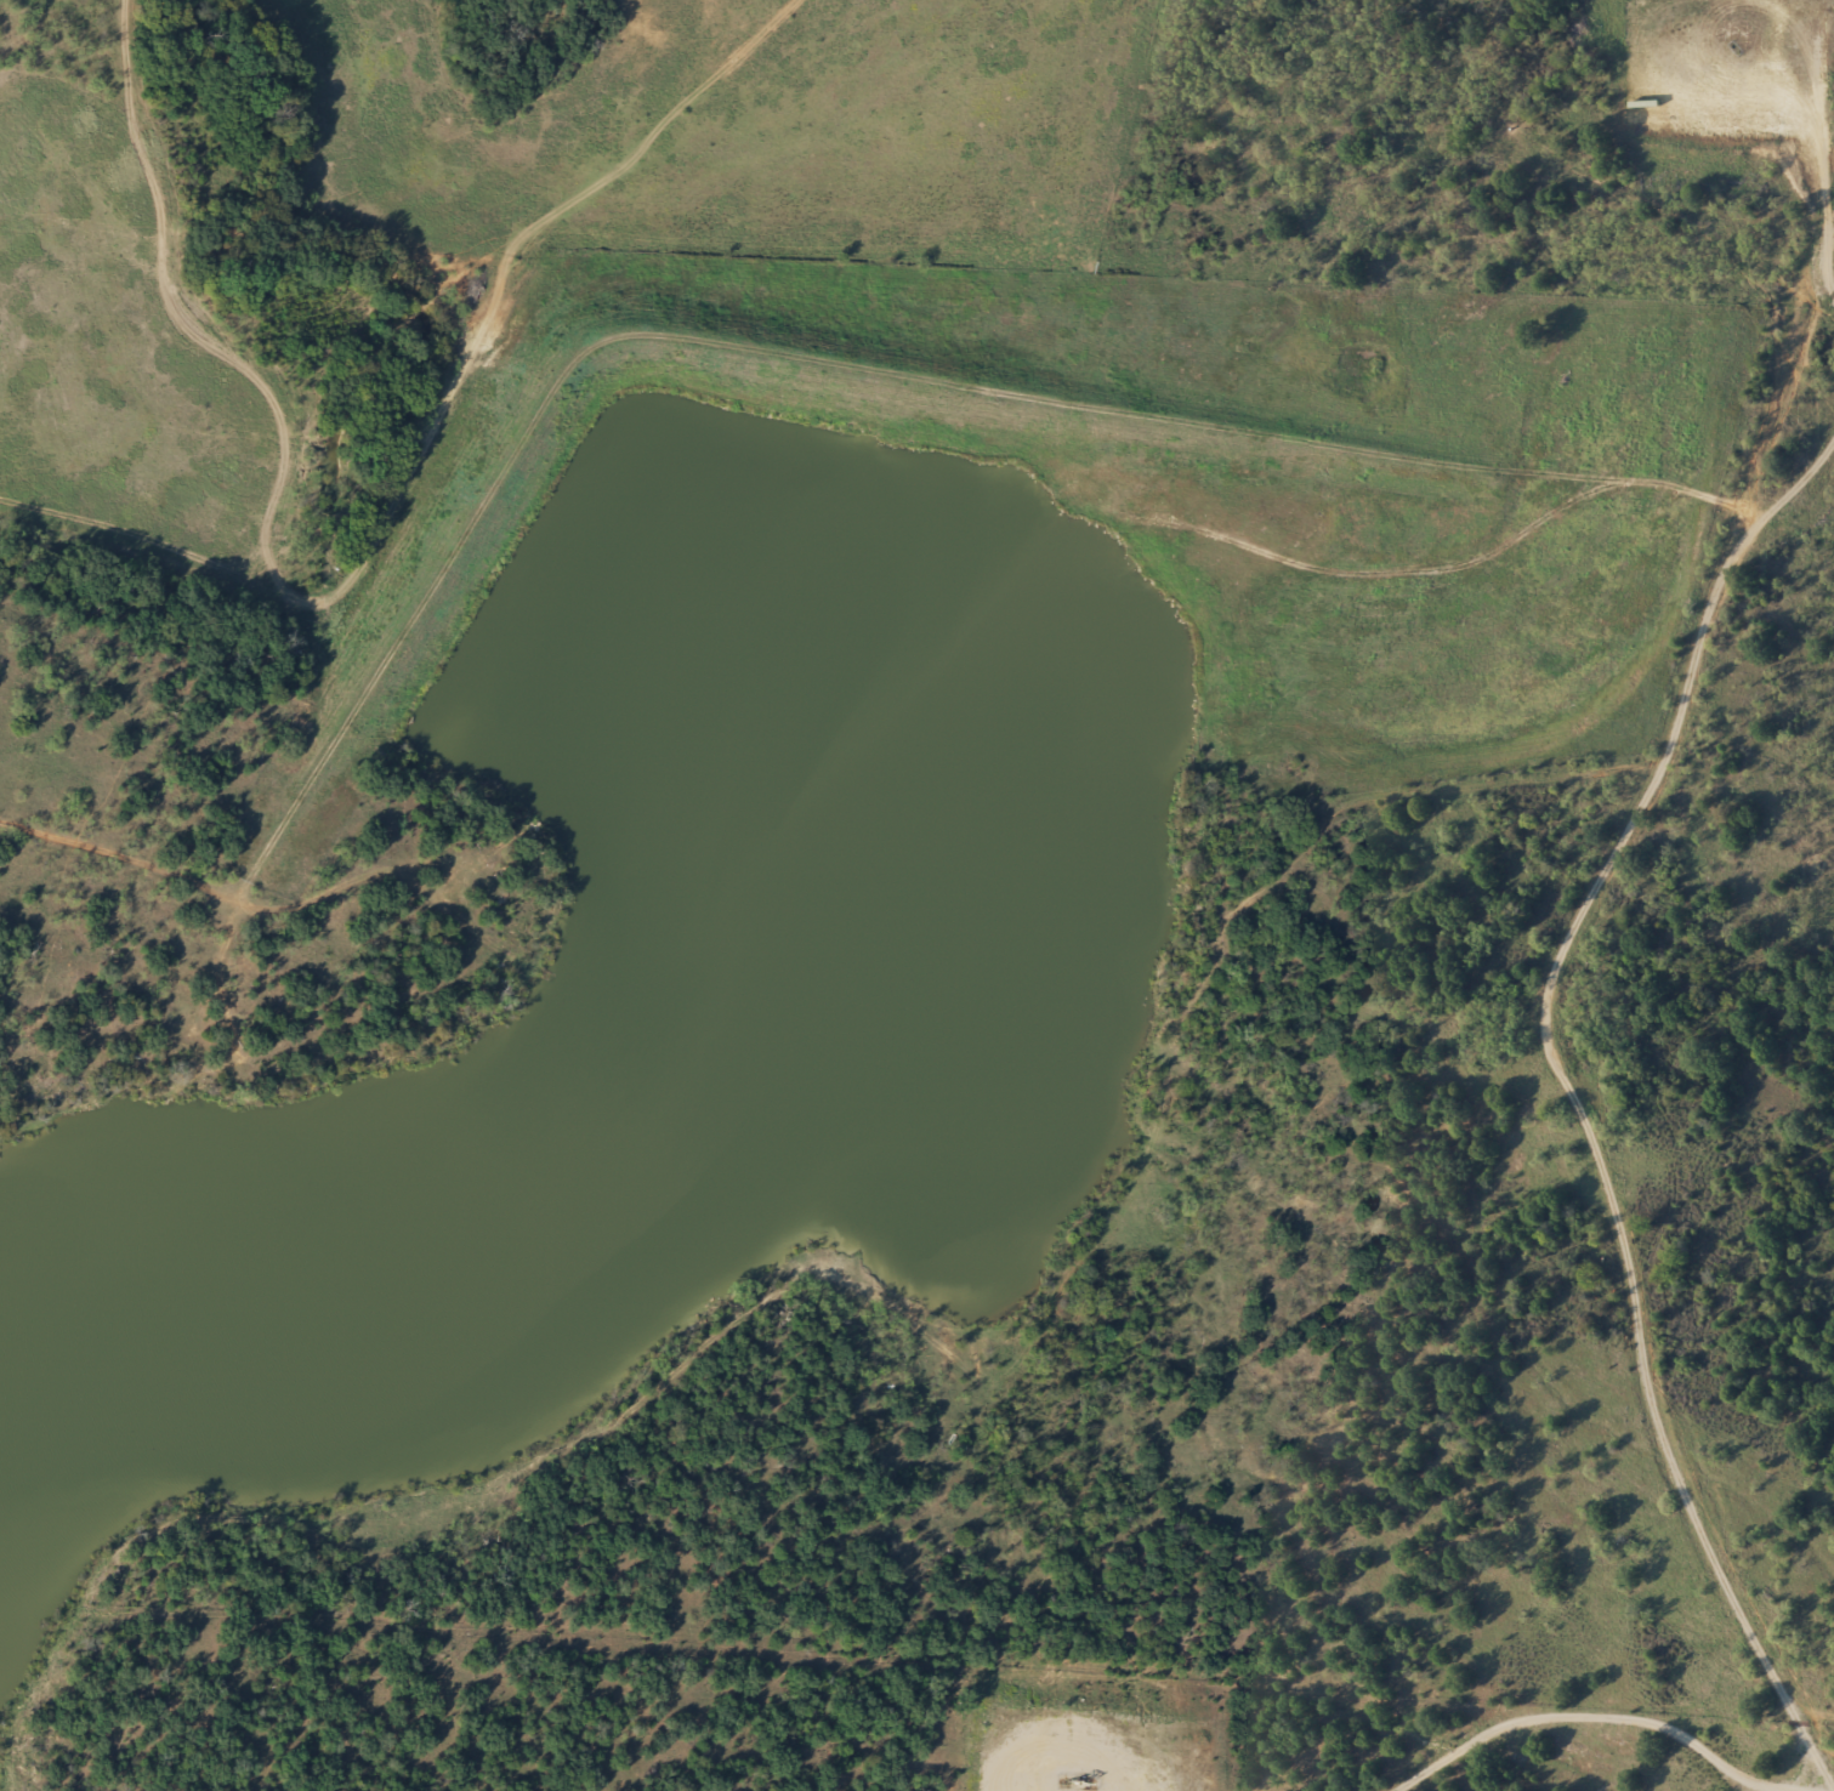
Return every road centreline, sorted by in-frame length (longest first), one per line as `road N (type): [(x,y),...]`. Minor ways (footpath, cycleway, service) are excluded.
road 1 (residential): [(261,1094),(155,1092),(0,1061)]

